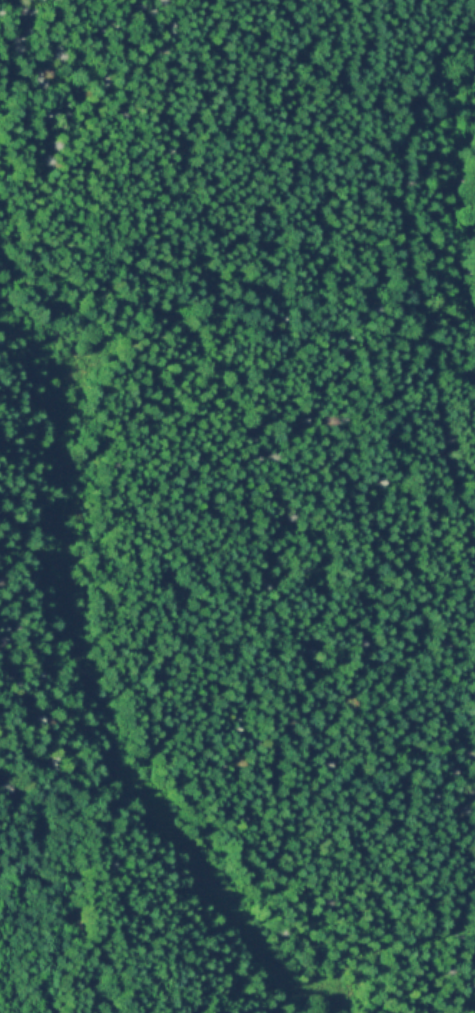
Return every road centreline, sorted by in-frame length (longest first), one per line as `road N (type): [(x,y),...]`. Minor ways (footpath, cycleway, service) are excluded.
road 1 (track): [(474,354),(424,341),(167,318),(108,337),(65,379),(62,562),(77,647),(117,752),(227,916),(271,967),(300,983)]
road 2 (track): [(463,0),(408,139),(398,190),(400,242),(474,559)]
road 3 (track): [(474,328),(446,296),(437,201),(451,101),(474,41)]

